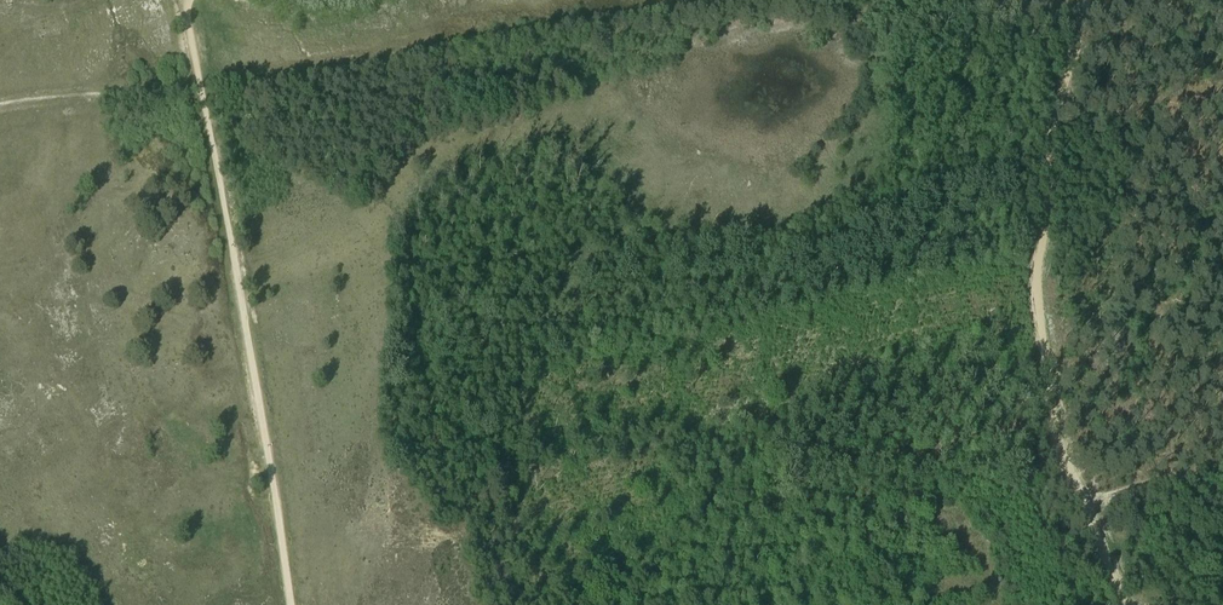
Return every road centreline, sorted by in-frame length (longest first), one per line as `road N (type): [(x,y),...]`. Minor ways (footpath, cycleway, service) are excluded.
road 1 (track): [(1127,604),(1057,430),(1036,279),(1060,91),(1088,0)]
road 2 (track): [(293,604),(188,0)]

